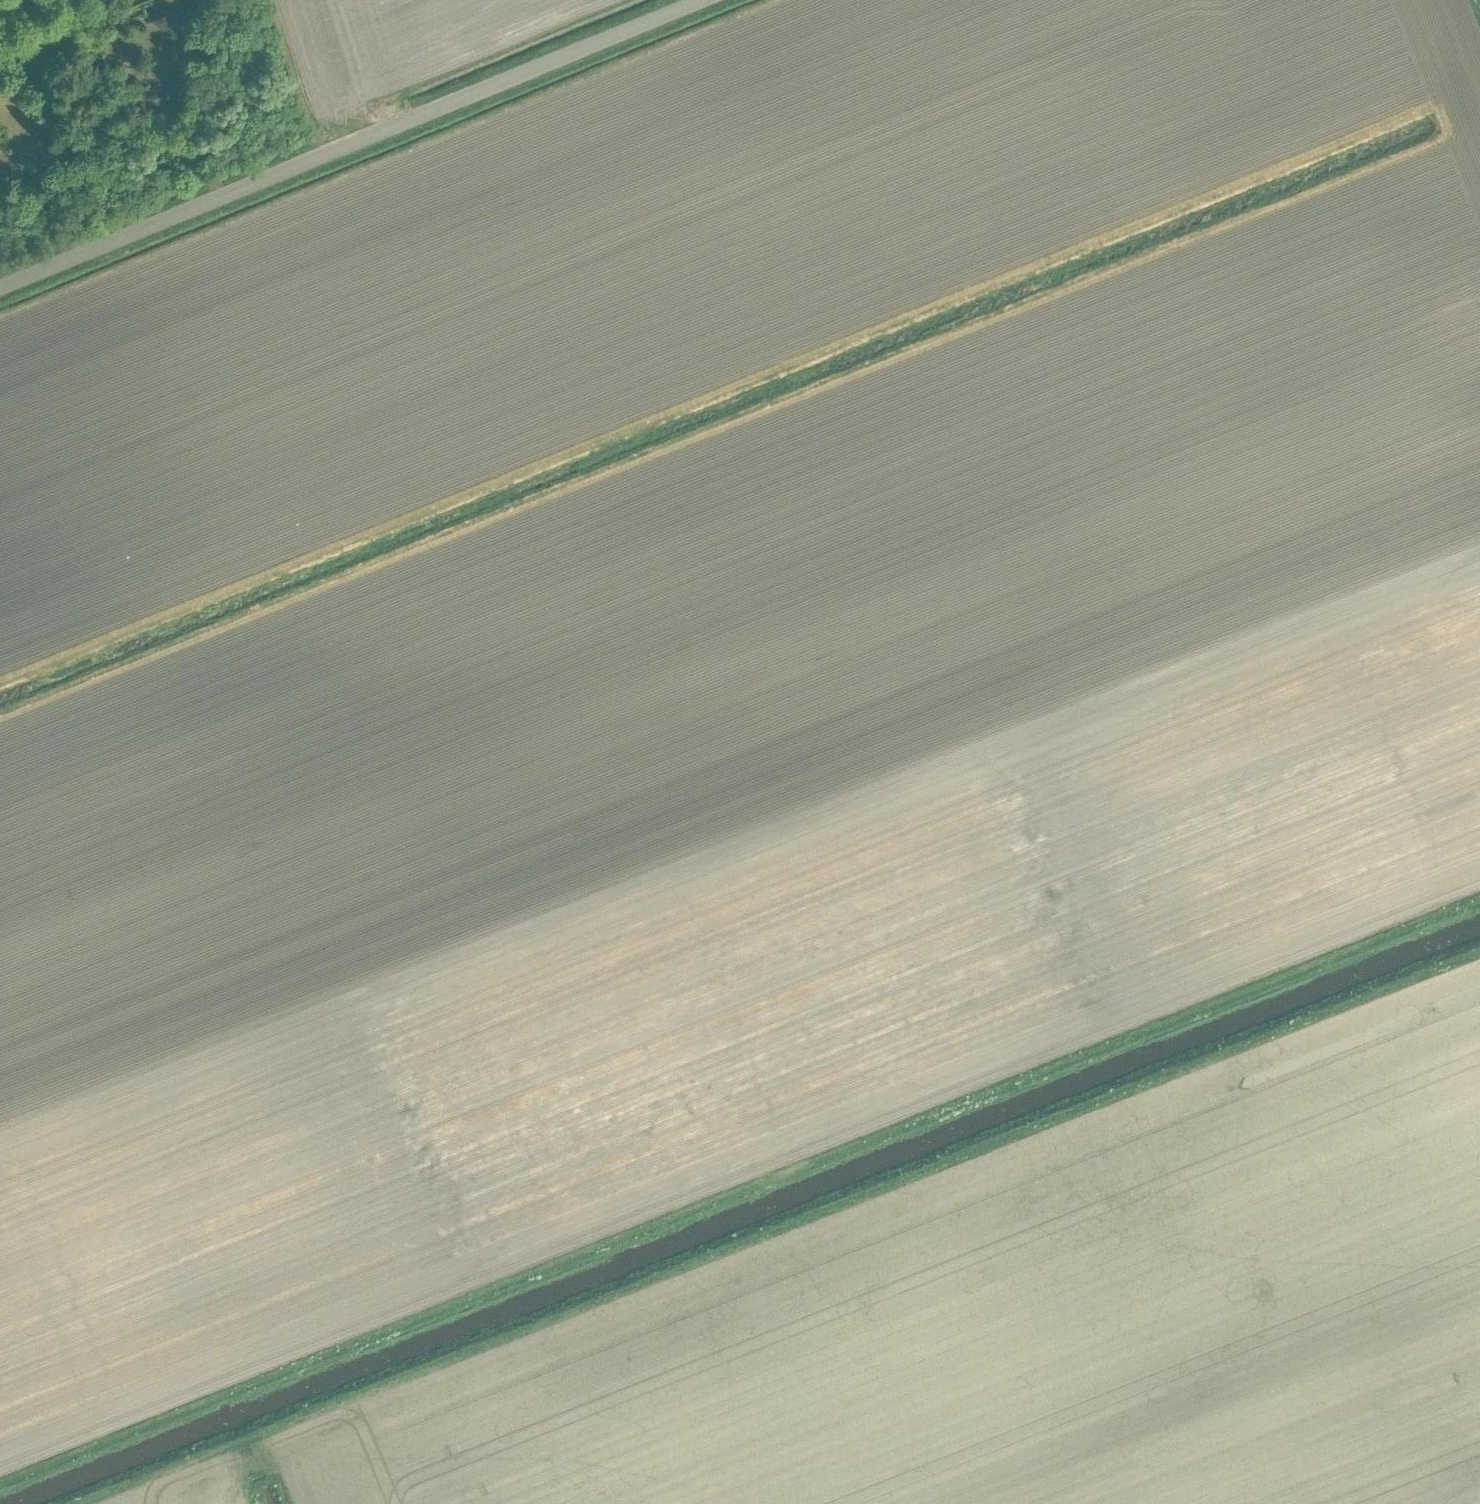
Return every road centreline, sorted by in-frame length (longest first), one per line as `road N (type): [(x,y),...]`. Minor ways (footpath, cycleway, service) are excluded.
road 1 (unclassified): [(0,288),(701,0)]

